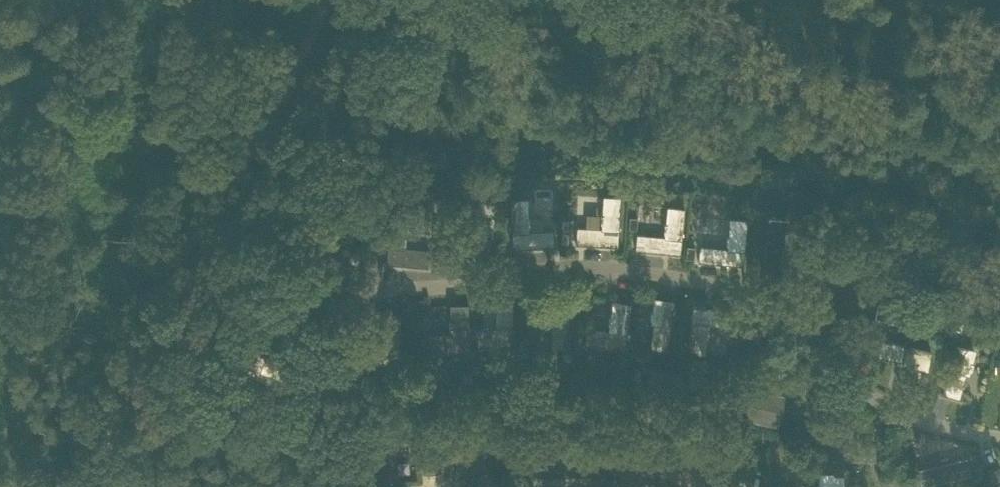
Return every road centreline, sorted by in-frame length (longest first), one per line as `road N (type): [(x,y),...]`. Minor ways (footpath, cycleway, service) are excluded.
road 1 (track): [(329,16),(203,211),(107,453),(83,486)]

